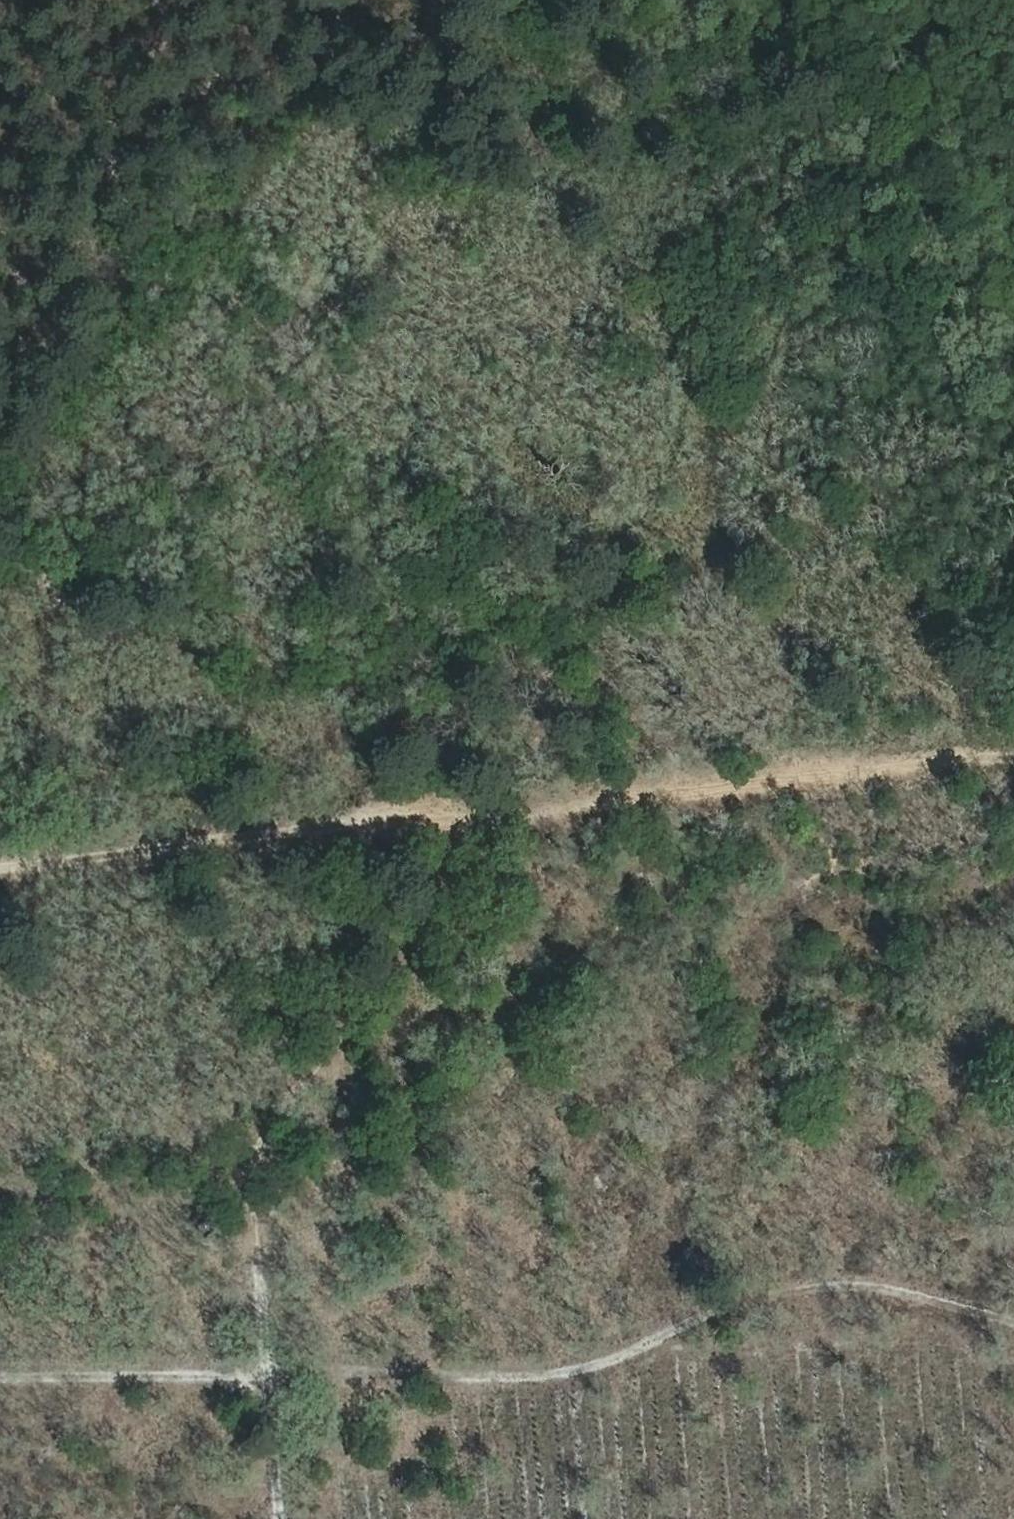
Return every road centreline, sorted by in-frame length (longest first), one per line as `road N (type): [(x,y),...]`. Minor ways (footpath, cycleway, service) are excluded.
road 1 (track): [(1013,1323),(878,1287),(824,1281),(772,1290),(600,1365),(545,1378),(0,1382)]
road 2 (track): [(0,868),(1013,751)]
road 3 (track): [(276,1518),(264,1368)]

